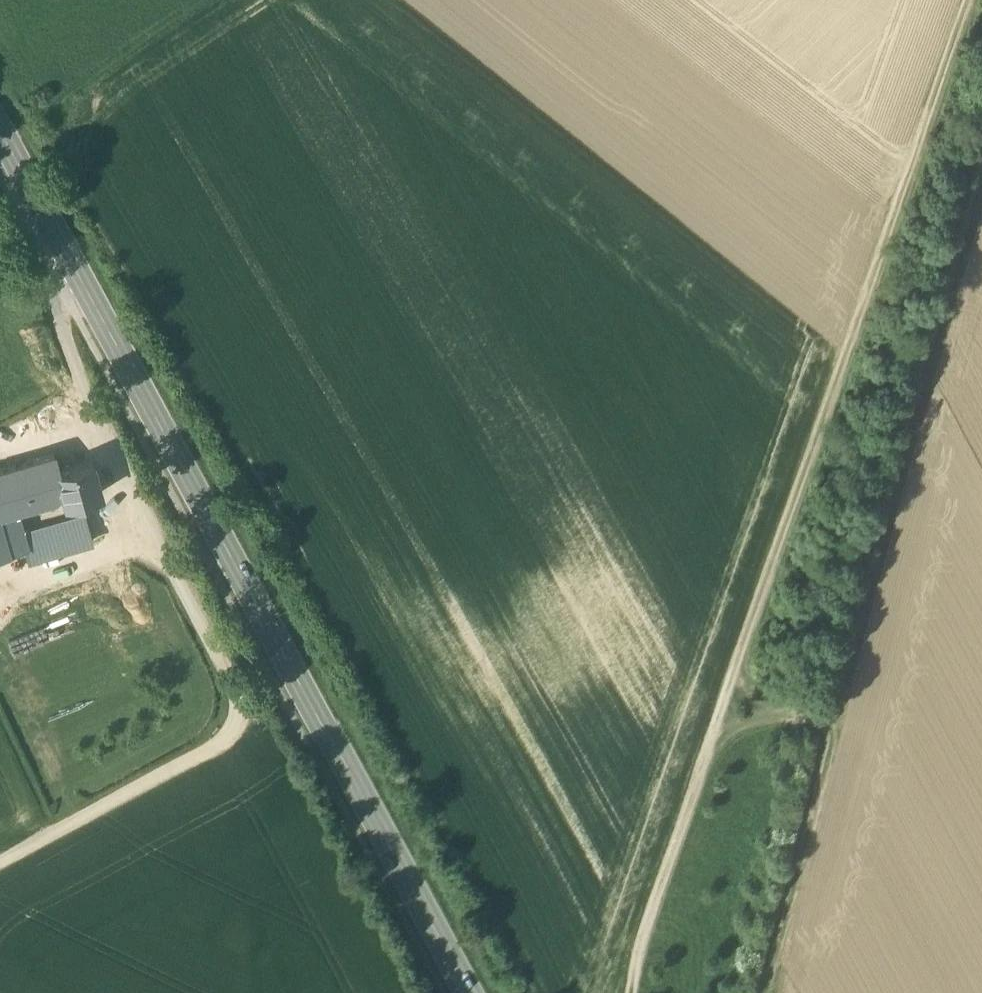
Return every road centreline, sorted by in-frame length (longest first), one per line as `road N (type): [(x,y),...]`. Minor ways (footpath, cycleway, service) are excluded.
road 1 (track): [(632,992),(680,821),(972,0)]
road 2 (secondary): [(467,992),(0,131)]
road 3 (track): [(981,208),(826,753),(770,992)]
road 4 (track): [(54,279),(62,337),(102,433),(238,714),(227,738),(0,863)]
road 5 (track): [(0,147),(209,0)]

